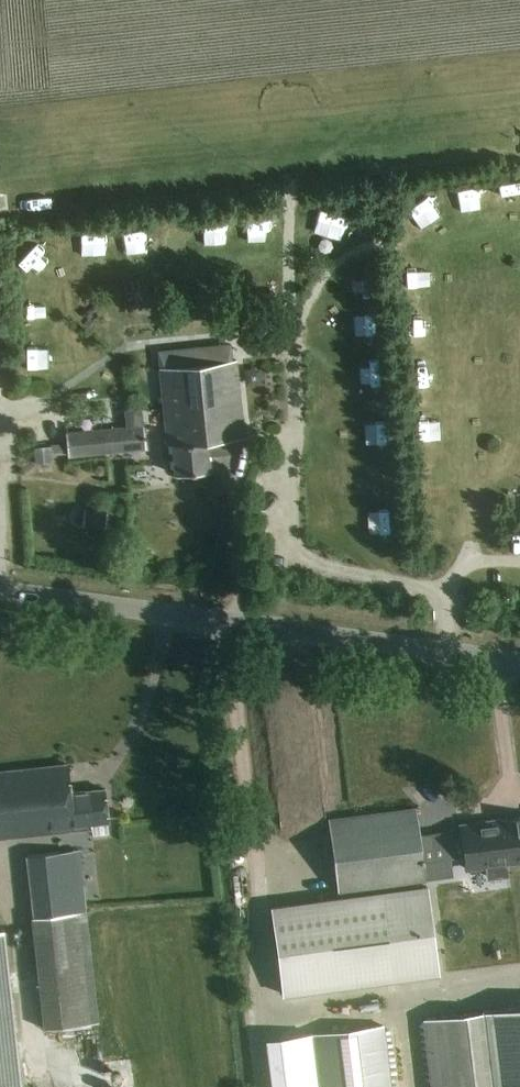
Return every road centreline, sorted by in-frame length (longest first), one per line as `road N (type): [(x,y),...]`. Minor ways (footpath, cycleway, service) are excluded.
road 1 (unclassified): [(0,587),(519,659)]
road 2 (track): [(0,442),(1,588)]

